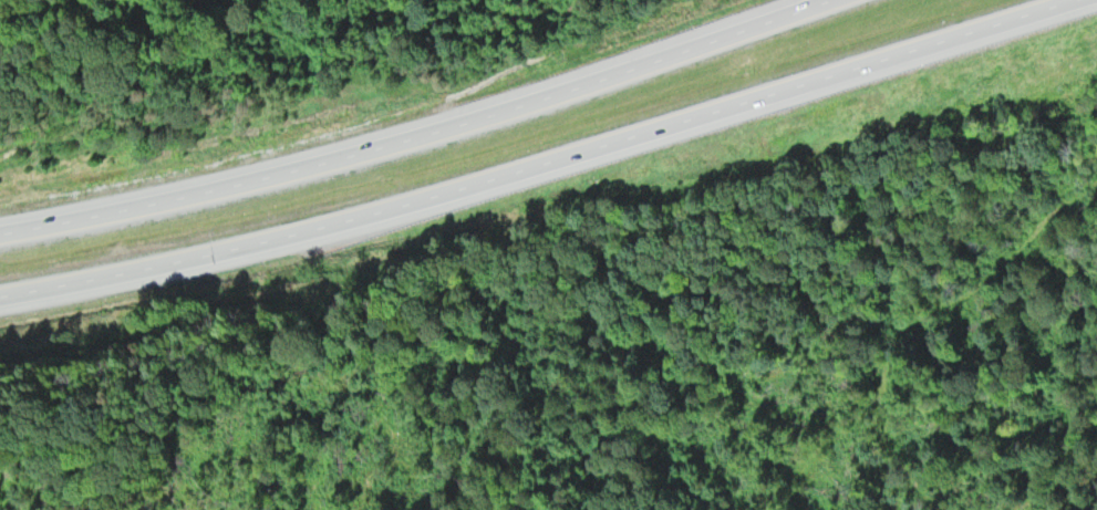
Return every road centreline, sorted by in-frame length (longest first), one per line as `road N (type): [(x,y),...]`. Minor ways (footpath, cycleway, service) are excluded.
road 1 (motorway): [(0,305),(301,241),(1096,1)]
road 2 (motorway): [(856,0),(475,127),(180,205),(0,241)]

